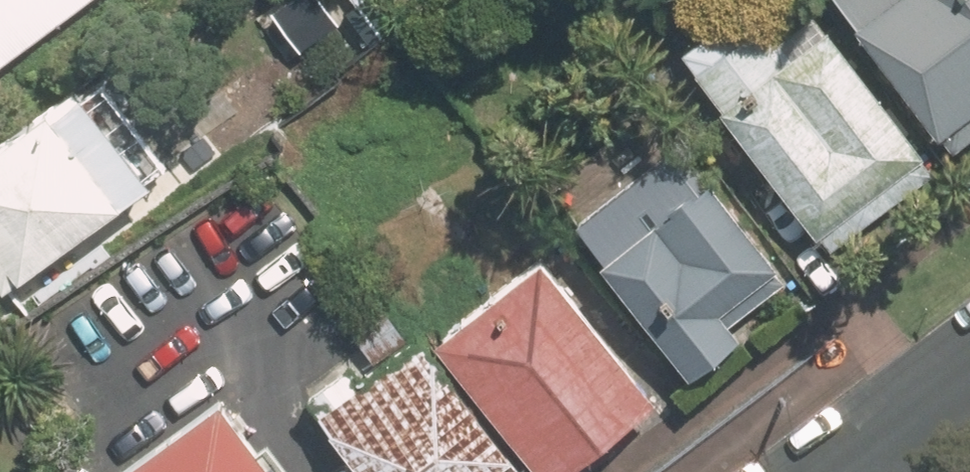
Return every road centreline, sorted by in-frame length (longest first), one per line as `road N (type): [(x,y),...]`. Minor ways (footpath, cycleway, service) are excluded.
road 1 (tertiary): [(844,471),(969,378)]

